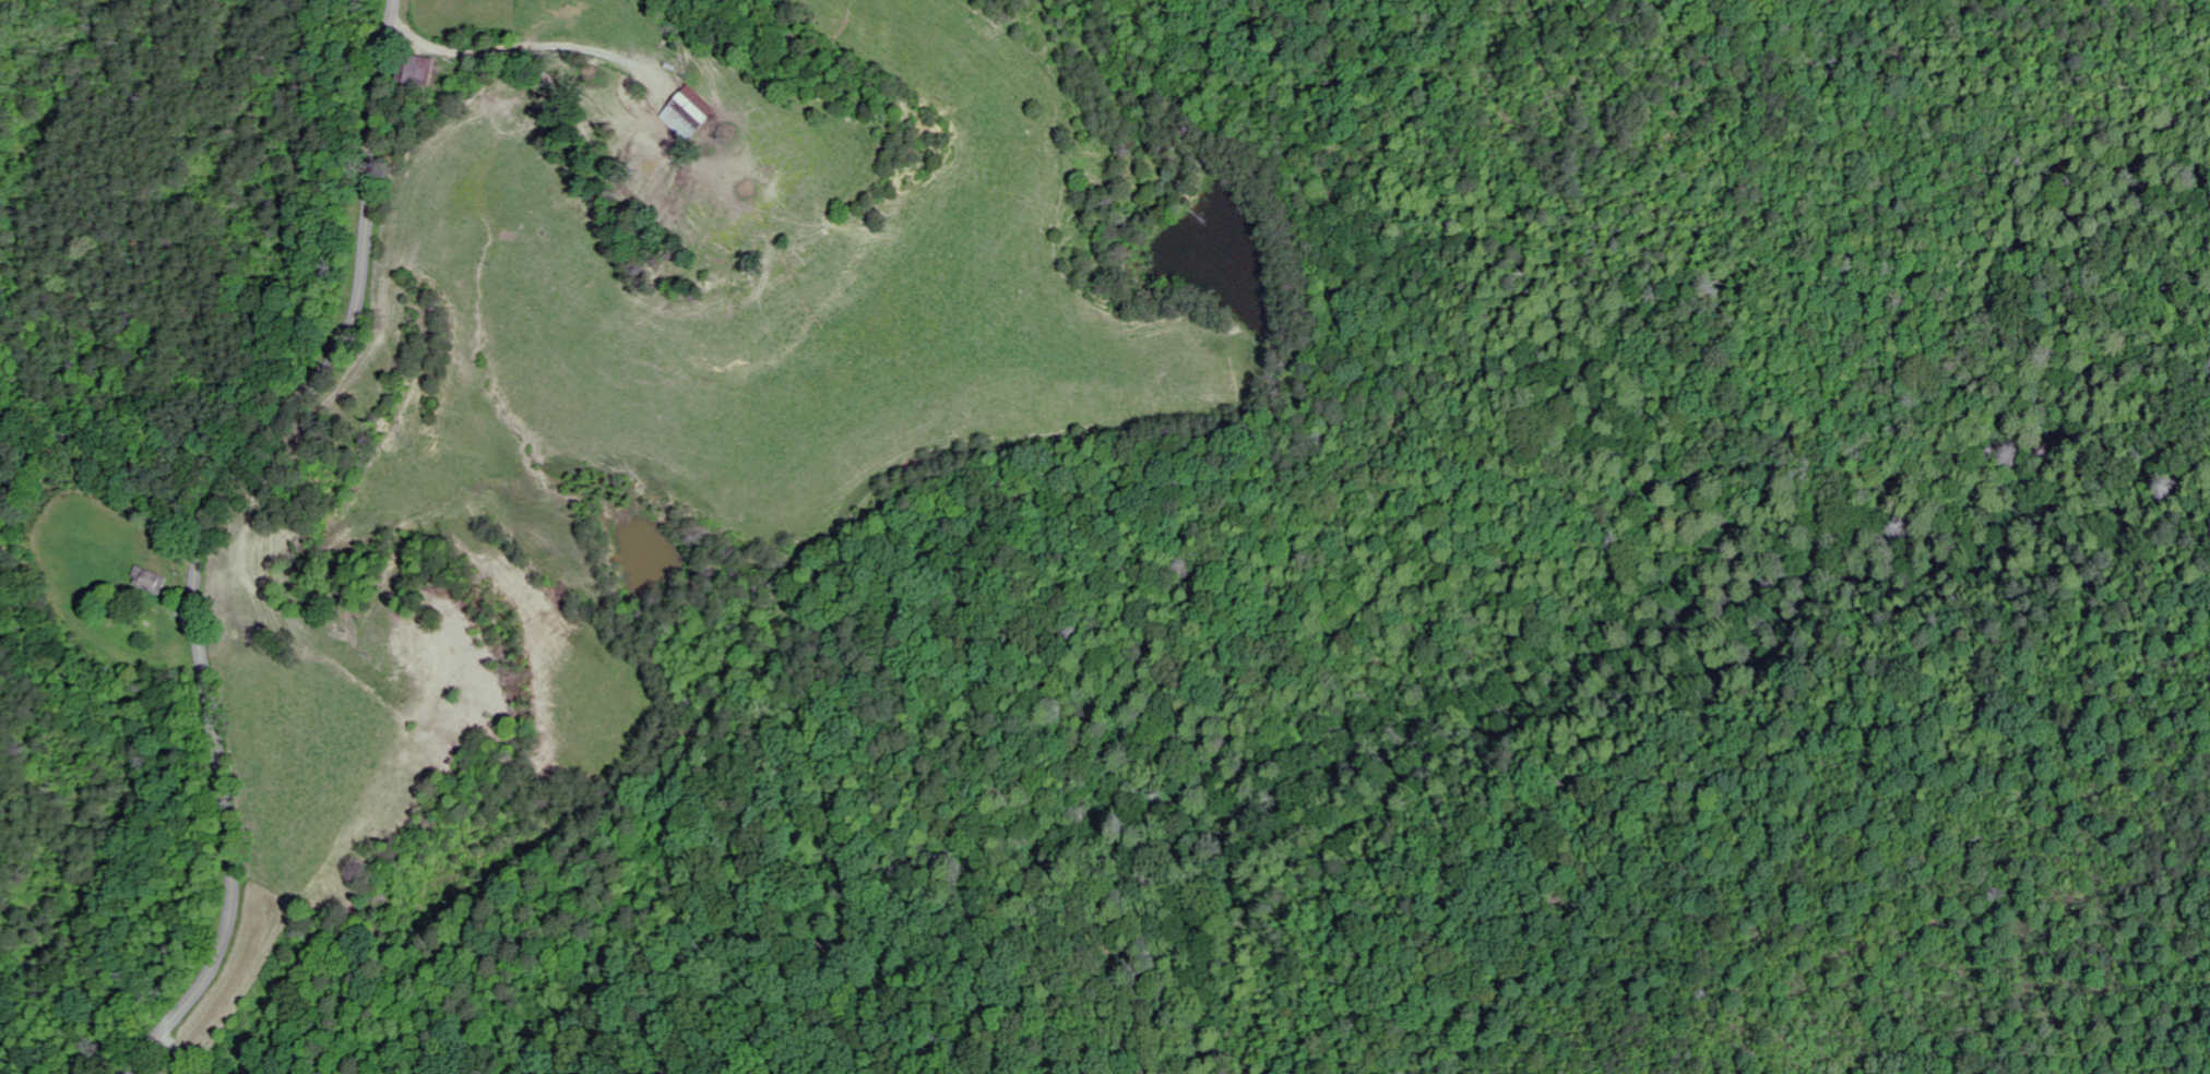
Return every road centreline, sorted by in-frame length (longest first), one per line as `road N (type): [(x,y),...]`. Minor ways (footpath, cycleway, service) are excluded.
road 1 (tertiary): [(126,1073),(209,978),(230,926),(235,858),(198,611),(202,553),(237,473),(321,383),(354,321),(393,0)]

